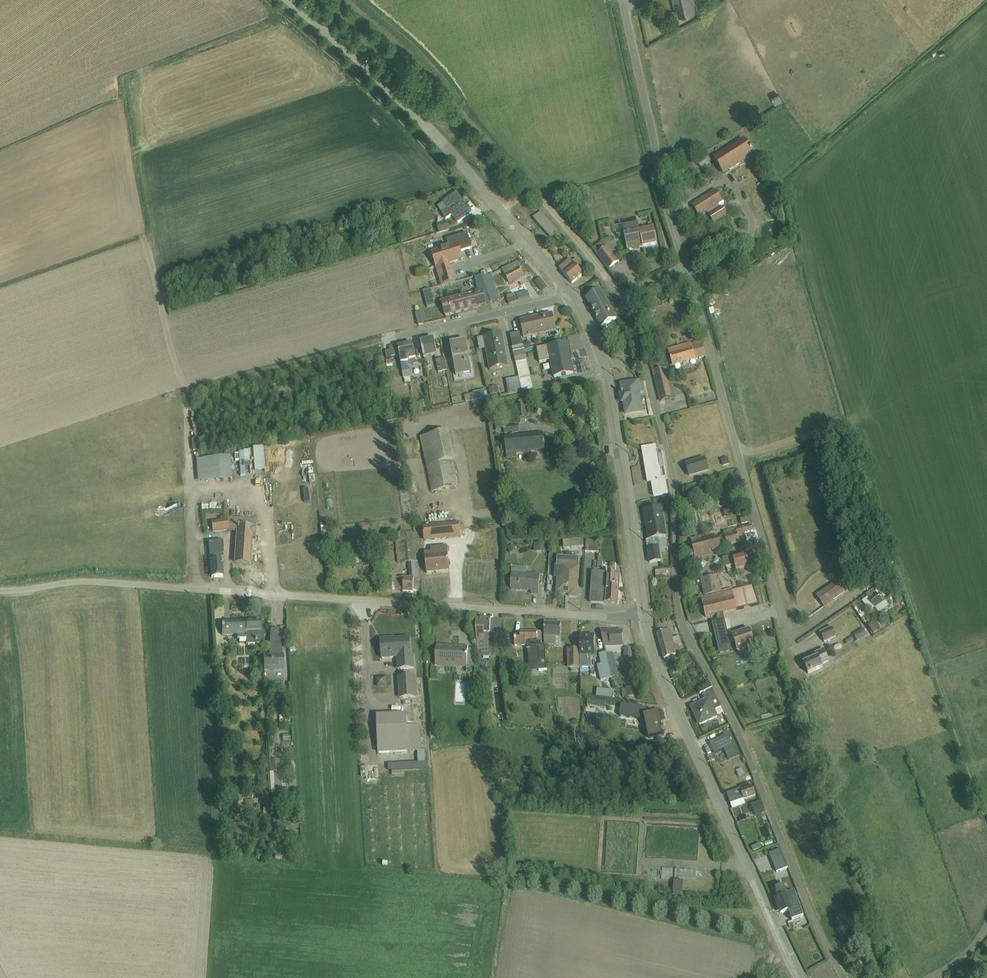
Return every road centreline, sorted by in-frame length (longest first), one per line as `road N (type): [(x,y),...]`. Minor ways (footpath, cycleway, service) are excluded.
road 1 (unclassified): [(681,271),(618,305),(666,446),(682,629),(733,723),(841,977)]
road 2 (residential): [(0,592),(77,582),(645,618)]
road 3 (tertiary): [(571,299),(419,121),(284,0)]
road 4 (tertiary): [(800,977),(657,666),(645,618)]
road 5 (unclassified): [(784,645),(681,271)]
road 6 (tertiary): [(645,618),(603,361),(571,299)]
road 7 (unclassified): [(681,271),(622,0)]
road 8 (residential): [(571,299),(398,340)]
road 9 (track): [(532,196),(545,203),(618,305)]
road 10 (unclassified): [(784,645),(896,568)]

